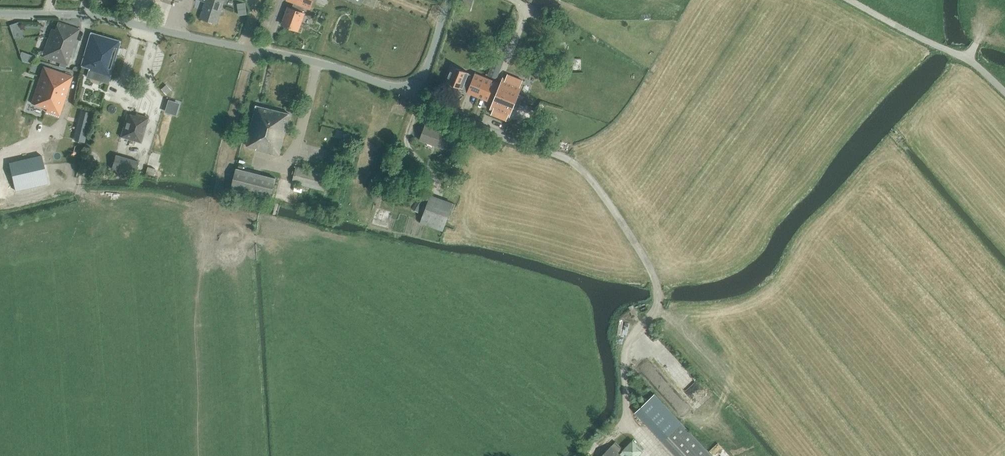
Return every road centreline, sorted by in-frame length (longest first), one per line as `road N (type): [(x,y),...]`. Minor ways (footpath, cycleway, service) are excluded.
road 1 (unclassified): [(449,0),(426,75),(398,89),(325,64),(87,17),(0,15)]
road 2 (track): [(213,217),(251,49)]
road 3 (track): [(851,0),(965,59)]

